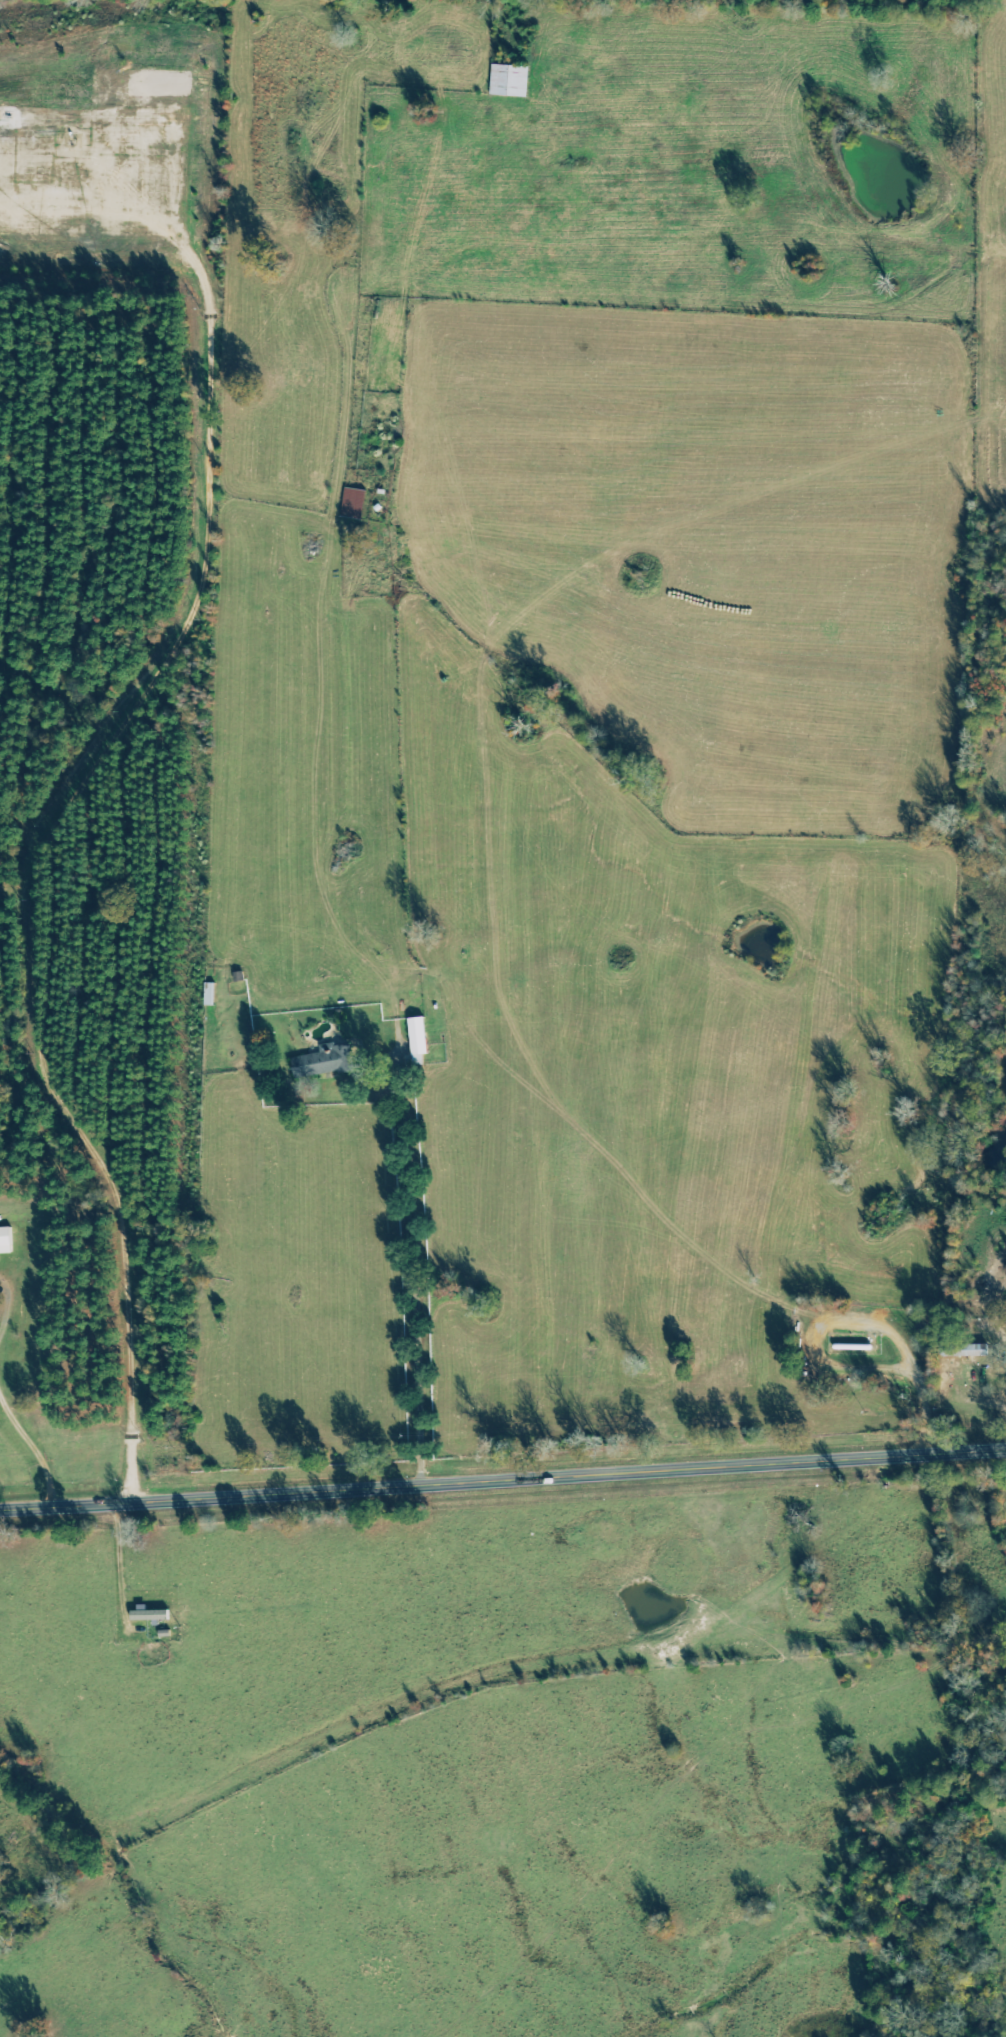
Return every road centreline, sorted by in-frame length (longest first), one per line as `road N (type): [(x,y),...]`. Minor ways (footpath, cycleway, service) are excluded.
road 1 (secondary): [(0,1510),(1005,1450)]

